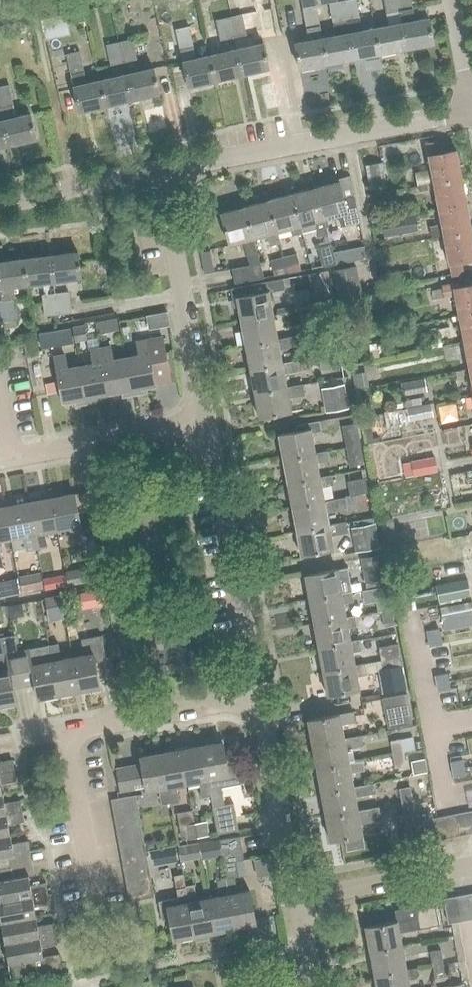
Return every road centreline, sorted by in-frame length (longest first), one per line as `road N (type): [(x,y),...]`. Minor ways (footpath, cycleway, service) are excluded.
road 1 (residential): [(471,110),(163,175)]
road 2 (residential): [(256,696),(206,421)]
road 3 (residential): [(206,421),(17,459),(0,394)]
road 4 (residential): [(206,421),(163,175)]
road 5 (residential): [(292,898),(256,696)]
road 6 (residential): [(64,732),(256,696)]
road 7 (residential): [(292,898),(471,864)]
road 8 (residential): [(97,909),(64,732)]
road 9 (residential): [(163,175),(0,209)]

